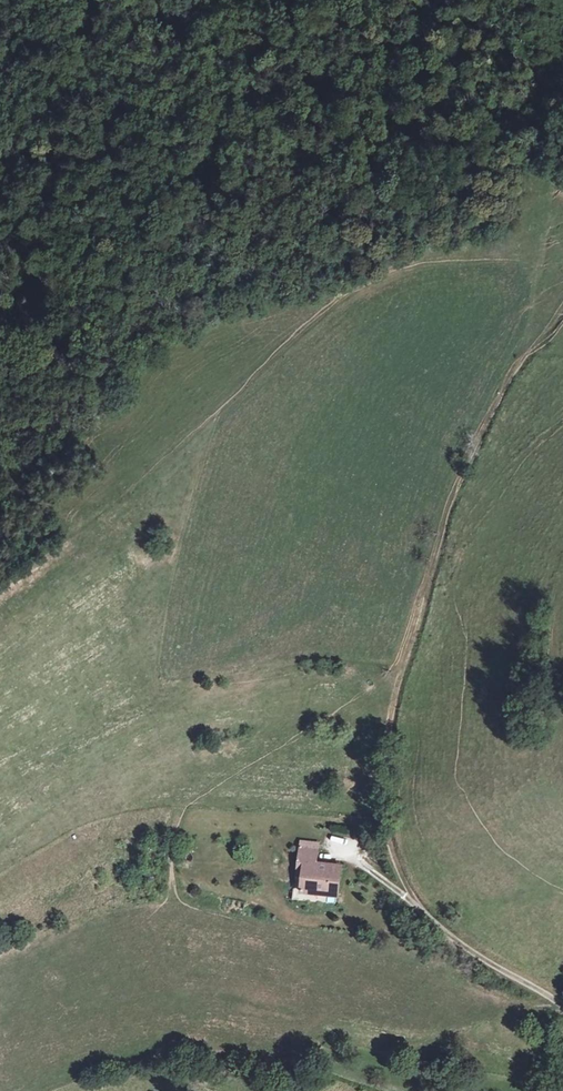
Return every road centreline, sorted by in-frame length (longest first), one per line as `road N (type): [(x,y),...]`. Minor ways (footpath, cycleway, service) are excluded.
road 1 (track): [(536,344),(499,398),(446,519),(390,706),(382,811),(387,844),(417,908),(465,948),(562,1006)]

